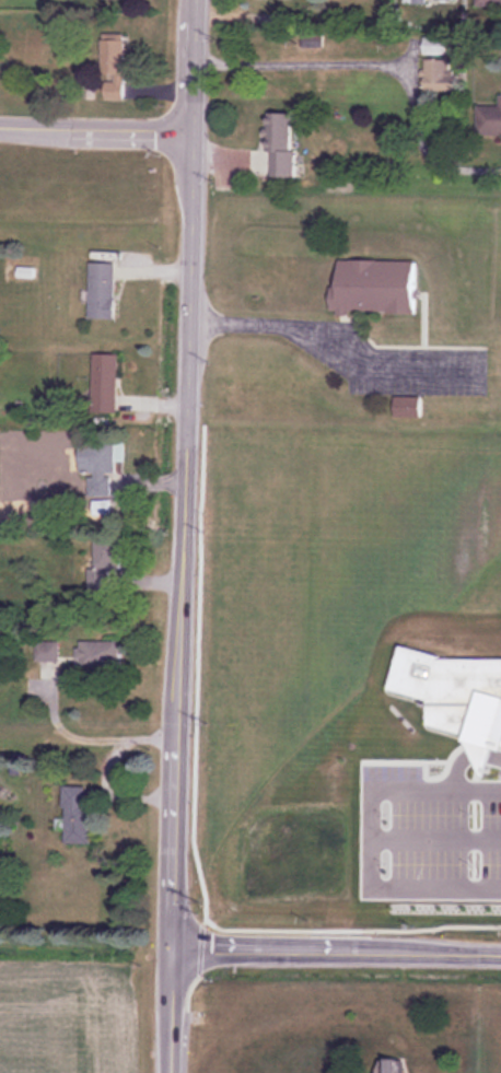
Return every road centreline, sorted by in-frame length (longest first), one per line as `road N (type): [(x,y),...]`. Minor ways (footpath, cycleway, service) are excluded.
road 1 (tertiary): [(195,0),(172,946)]
road 2 (residential): [(172,946),(500,951)]
road 3 (residential): [(0,127),(191,131)]
road 4 (tertiary): [(172,946),(170,1072)]

